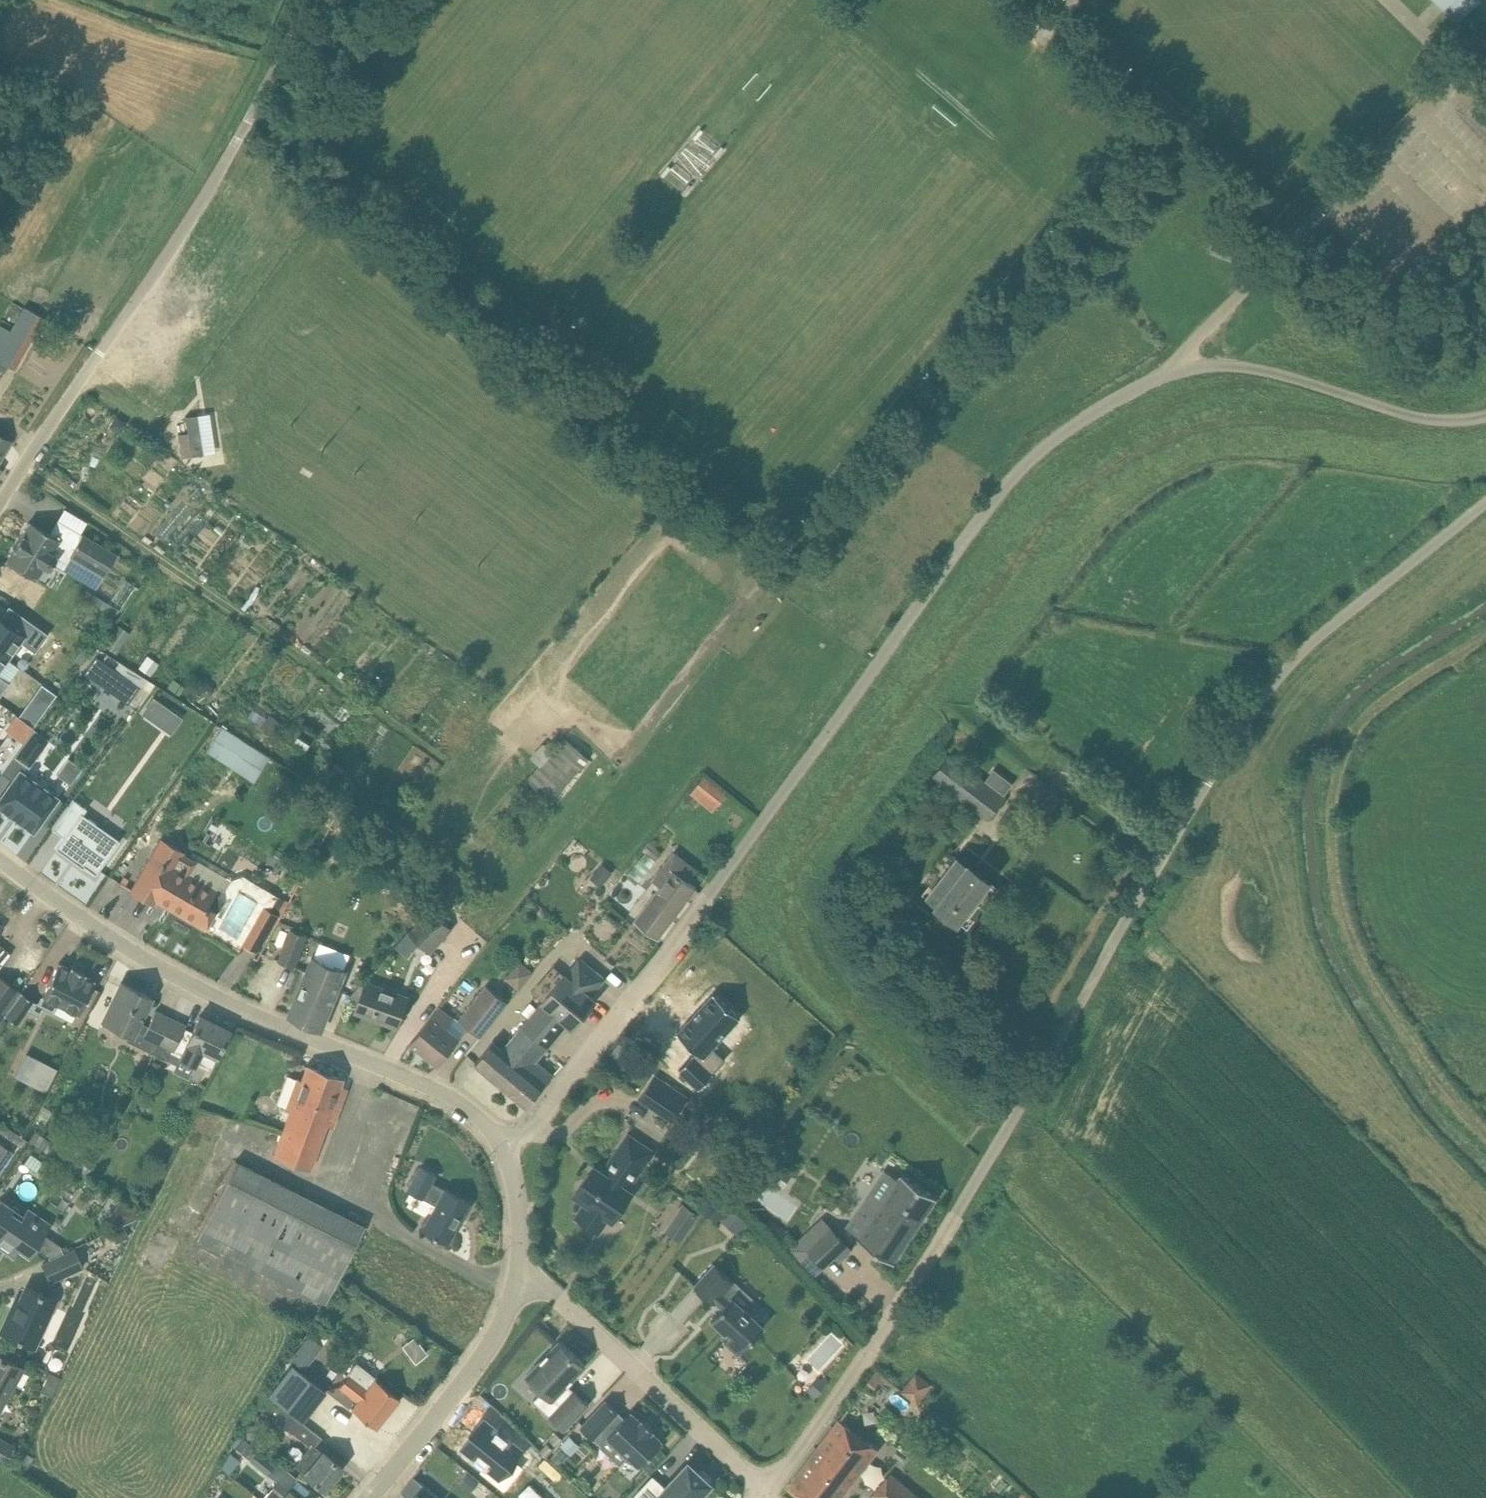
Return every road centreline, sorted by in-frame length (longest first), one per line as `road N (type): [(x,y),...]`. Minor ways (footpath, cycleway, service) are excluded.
road 1 (track): [(1353,1497),(802,947),(785,912),(784,874),(804,837),(1096,475),(1158,437),(1236,421),(1303,424),(1428,452),(1485,406)]
road 2 (unclassified): [(512,1159),(995,499),(1049,443),(1107,402),(1189,366),(1262,370),(1436,419),(1485,415)]
road 3 (unclassified): [(768,1490),(947,1229),(1258,702),(1345,614),(1485,503)]
road 4 (unclassified): [(0,512),(283,61),(311,0)]
road 5 (residential): [(512,1159),(479,1114),(457,1101),(249,1023),(165,979),(0,866)]
road 6 (residential): [(768,1490),(527,1270)]
road 7 (residential): [(371,1497),(497,1346),(527,1270)]

